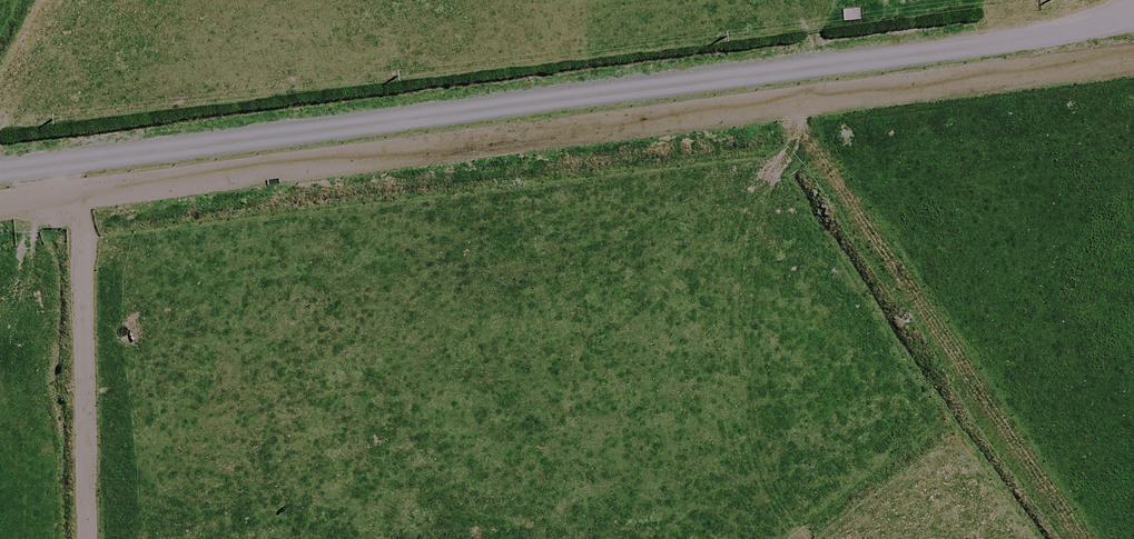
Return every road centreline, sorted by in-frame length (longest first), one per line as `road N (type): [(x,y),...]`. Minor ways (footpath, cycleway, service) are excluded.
road 1 (unclassified): [(1133,15),(0,166)]
road 2 (track): [(0,206),(1133,56)]
road 3 (track): [(67,157),(83,239),(86,538)]

